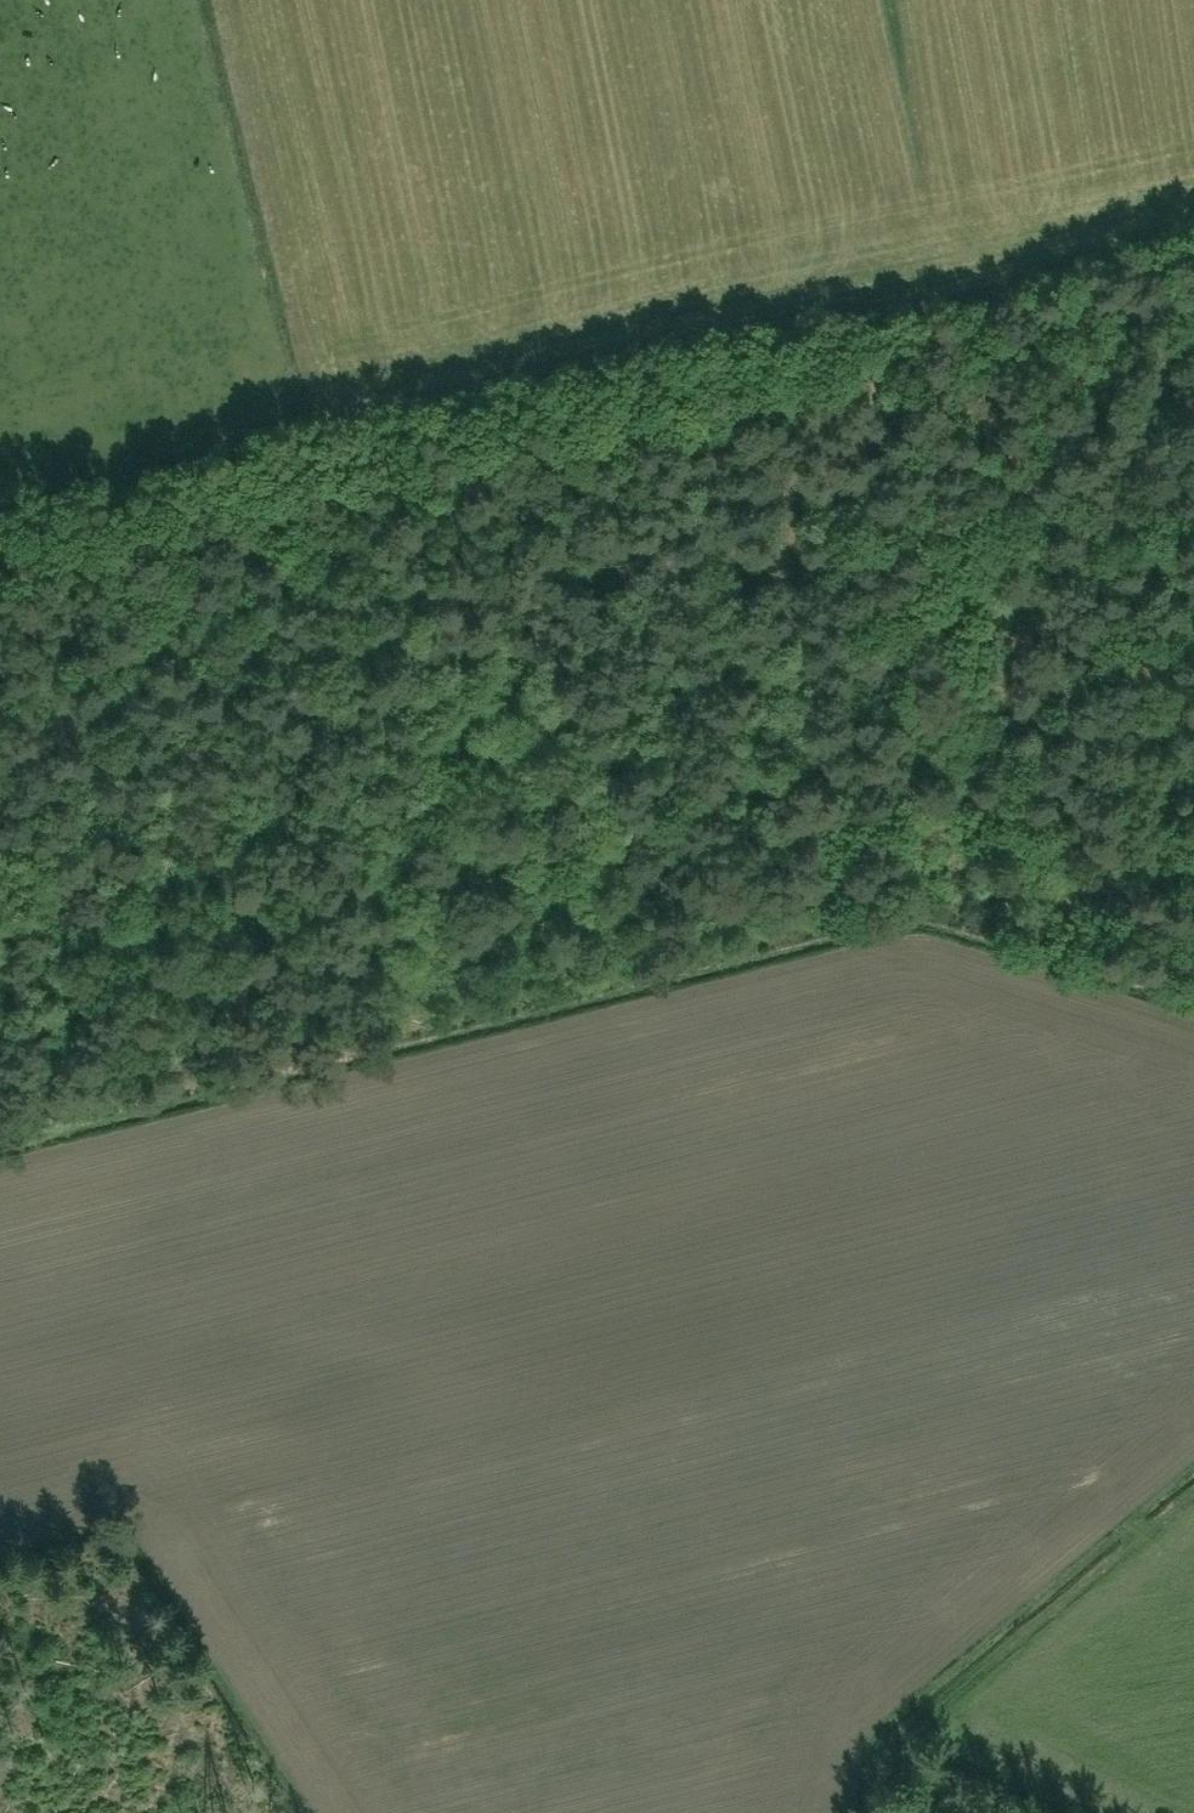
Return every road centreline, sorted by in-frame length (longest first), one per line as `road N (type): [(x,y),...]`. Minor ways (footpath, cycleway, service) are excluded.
road 1 (track): [(1193,303),(1118,323),(1081,437),(1034,507),(584,661),(467,660),(405,675),(142,801),(56,827),(0,833)]
road 2 (track): [(936,1812),(888,1731),(1193,1479)]

